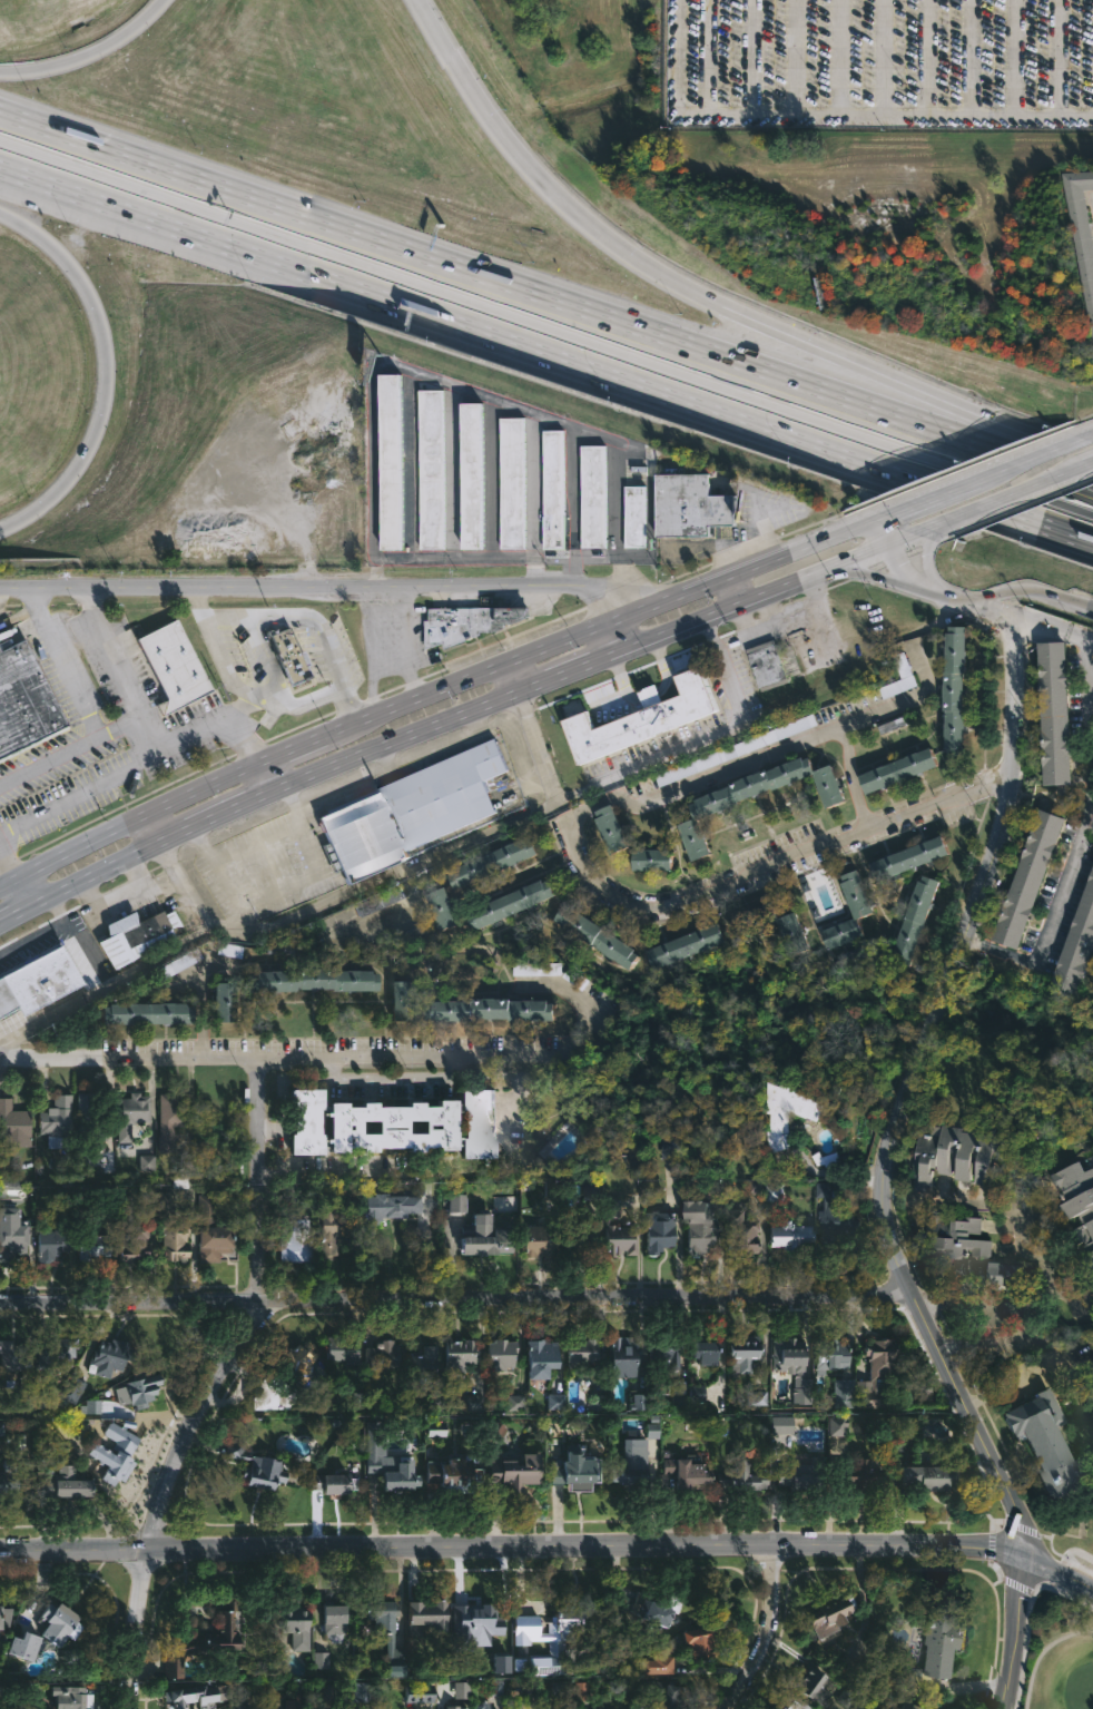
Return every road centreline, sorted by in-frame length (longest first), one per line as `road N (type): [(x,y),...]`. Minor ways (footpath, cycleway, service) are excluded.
road 1 (motorway): [(1048,468),(0,112)]
road 2 (motorway): [(0,141),(1045,500)]
road 3 (motorway): [(0,169),(1036,524)]
road 4 (tertiary): [(1017,1556),(995,1469),(896,1257),(880,1206),(883,1152),(899,1097),(1006,818),(1015,661),(1008,626),(977,602)]
road 5 (residential): [(910,1283),(877,1298),(0,1304)]
road 6 (tertiary): [(1017,1556),(772,1544),(151,1548)]
road 7 (motorway): [(930,396),(718,305),(614,246),(501,136),(415,0)]
road 8 (residential): [(633,645),(605,593),(562,583),(0,589)]
road 9 (residential): [(564,1060),(125,1067),(0,1059)]
road 10 (residential): [(151,1548),(164,1504),(243,1347),(252,1302),(255,1062)]
road 11 (motorway): [(0,213),(40,235),(77,275),(100,324),(107,382),(85,458),(48,502),(0,531)]
road 12 (residential): [(906,1201),(1010,1206),(1026,1222),(1038,1269),(1023,1304),(949,1303),(910,1283)]
road 13 (primary): [(621,617),(323,736)]
road 14 (primary): [(276,795),(551,680)]
road 15 (primary): [(259,763),(0,889)]
road 16 (primary): [(597,660),(807,574)]
road 17 (primary): [(873,520),(683,592)]
road 18 (primary): [(28,910),(195,832)]
road 19 (motorway): [(161,0),(79,58),(0,72)]
road 20 (residential): [(772,1544),(765,1627),(720,1708)]
road 21 (residential): [(130,1708),(151,1548)]
road 22 (primary): [(936,523),(1083,466)]
road 23 (tertiary): [(1007,1708),(1017,1556)]
road 24 (tertiary): [(151,1548),(0,1551)]
road 25 (motorway): [(1048,468),(930,396)]
road 26 (primary): [(807,574),(870,574),(934,590)]
road 27 (primary): [(807,574),(926,528)]

